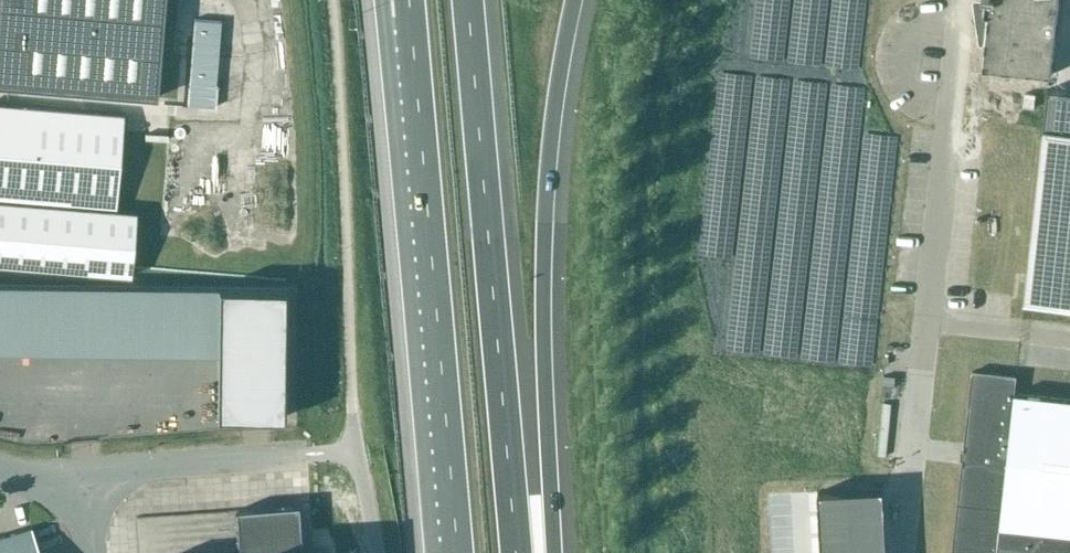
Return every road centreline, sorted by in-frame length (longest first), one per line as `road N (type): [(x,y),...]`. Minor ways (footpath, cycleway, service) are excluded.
road 1 (motorway): [(518,552),(468,0)]
road 2 (motorway): [(555,552),(544,337),(548,206),(575,0)]
road 3 (motorway): [(416,69),(458,552)]
road 4 (unclassified): [(383,552),(350,490),(283,455),(84,473)]

